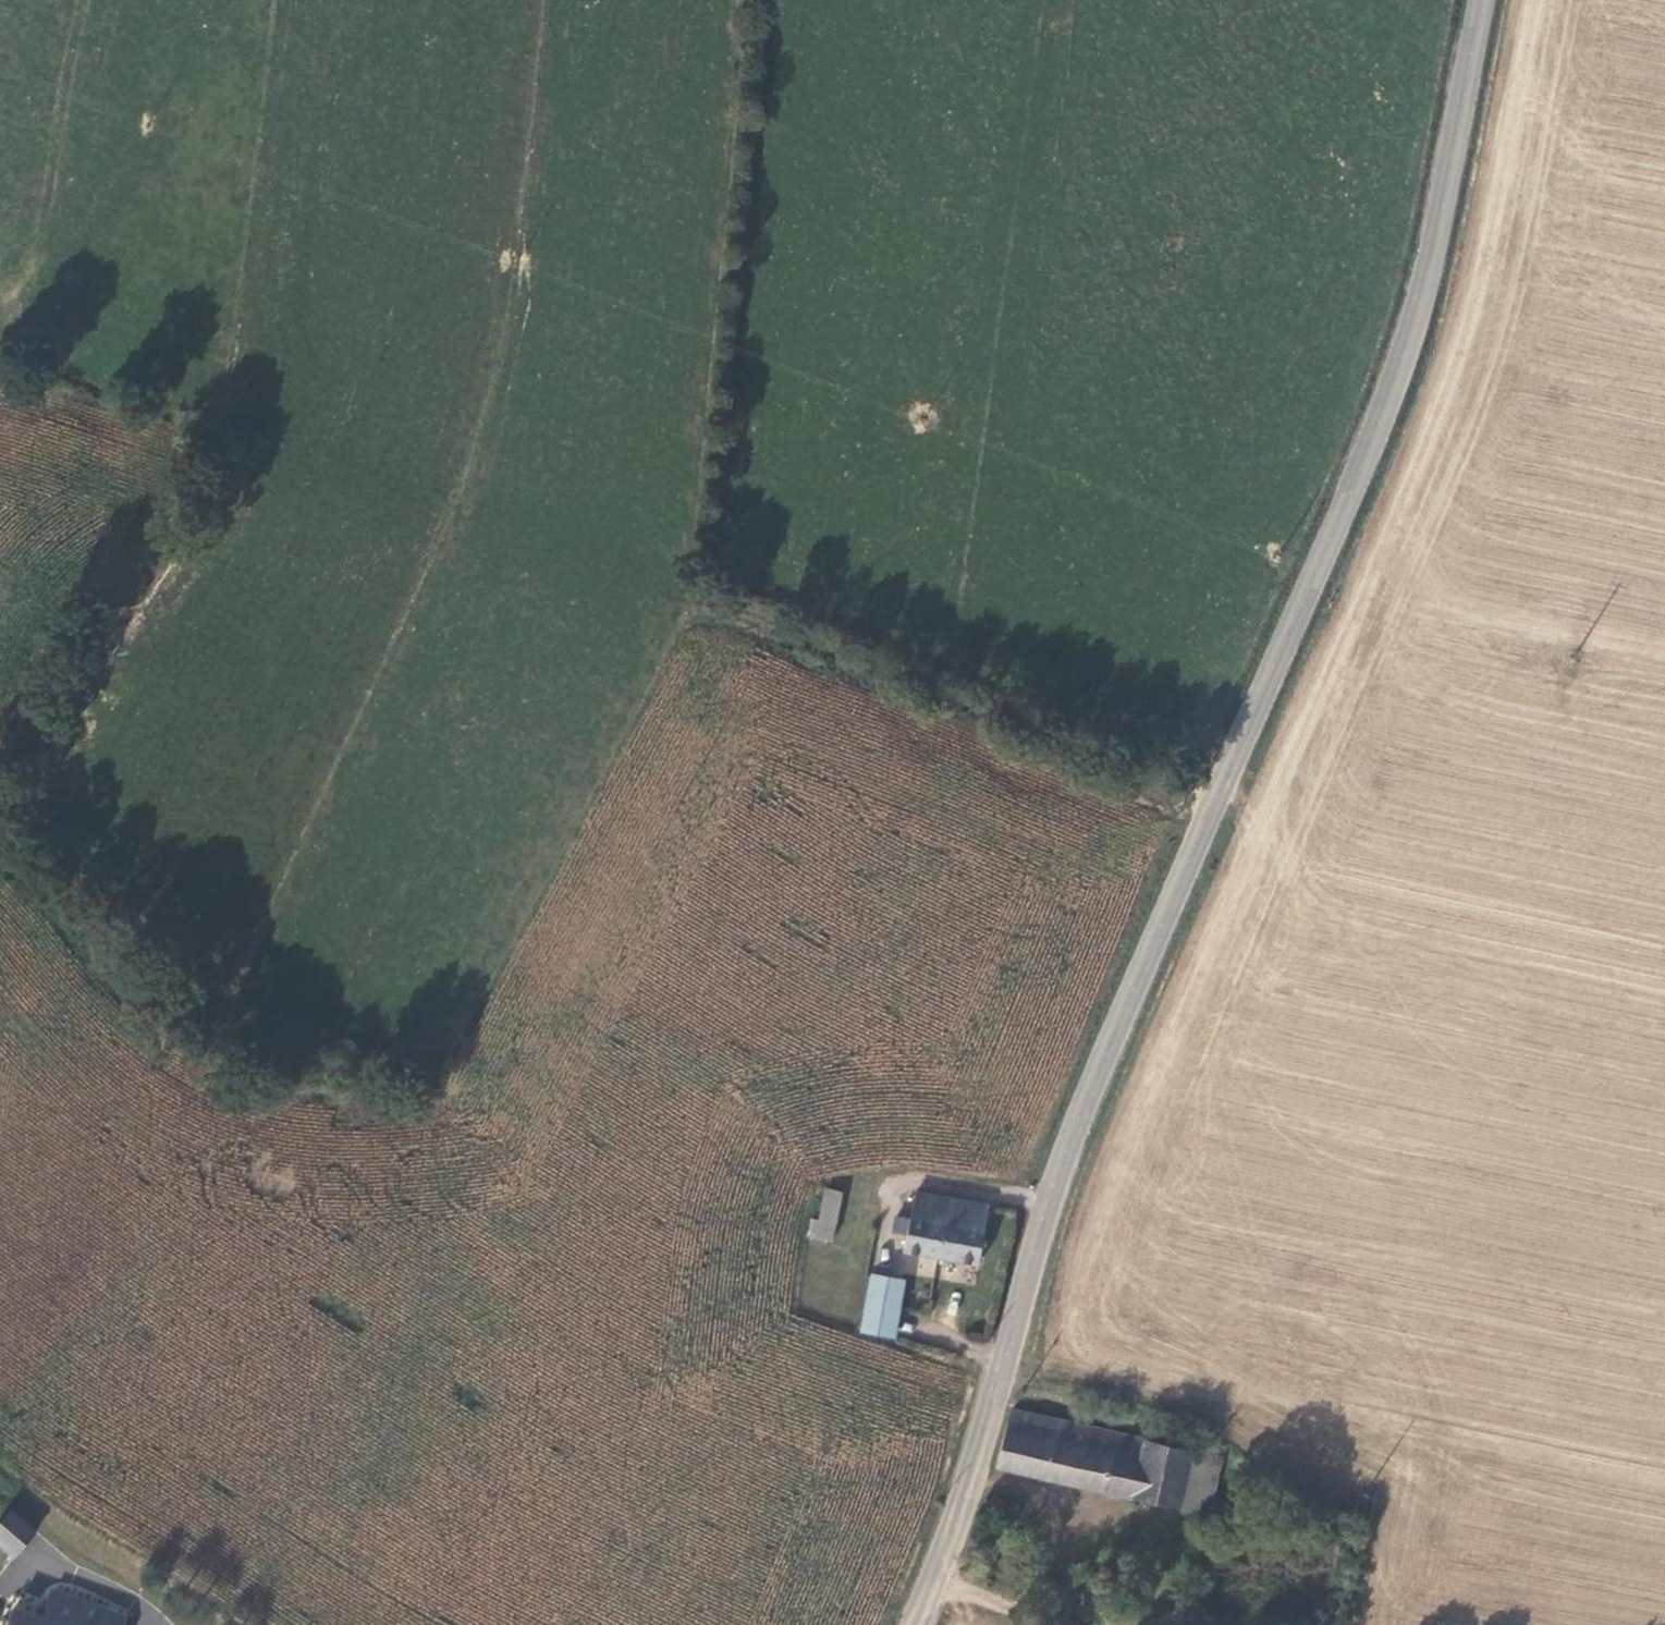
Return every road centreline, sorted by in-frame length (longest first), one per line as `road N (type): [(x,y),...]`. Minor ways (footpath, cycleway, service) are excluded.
road 1 (tertiary): [(914,1624),(972,1477),(1085,1104),(1414,335),(1480,0)]

